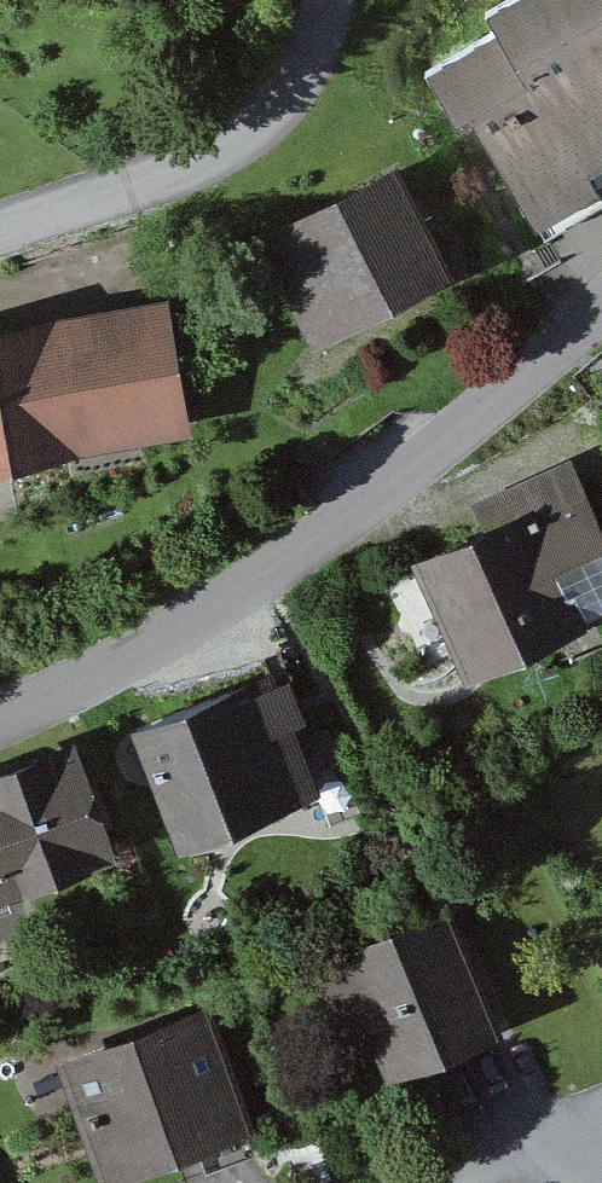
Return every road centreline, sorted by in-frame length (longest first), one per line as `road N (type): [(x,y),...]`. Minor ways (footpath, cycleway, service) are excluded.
road 1 (residential): [(601,308),(220,610),(0,715)]
road 2 (residential): [(327,0),(295,91),(249,133),(190,167),(0,230)]

